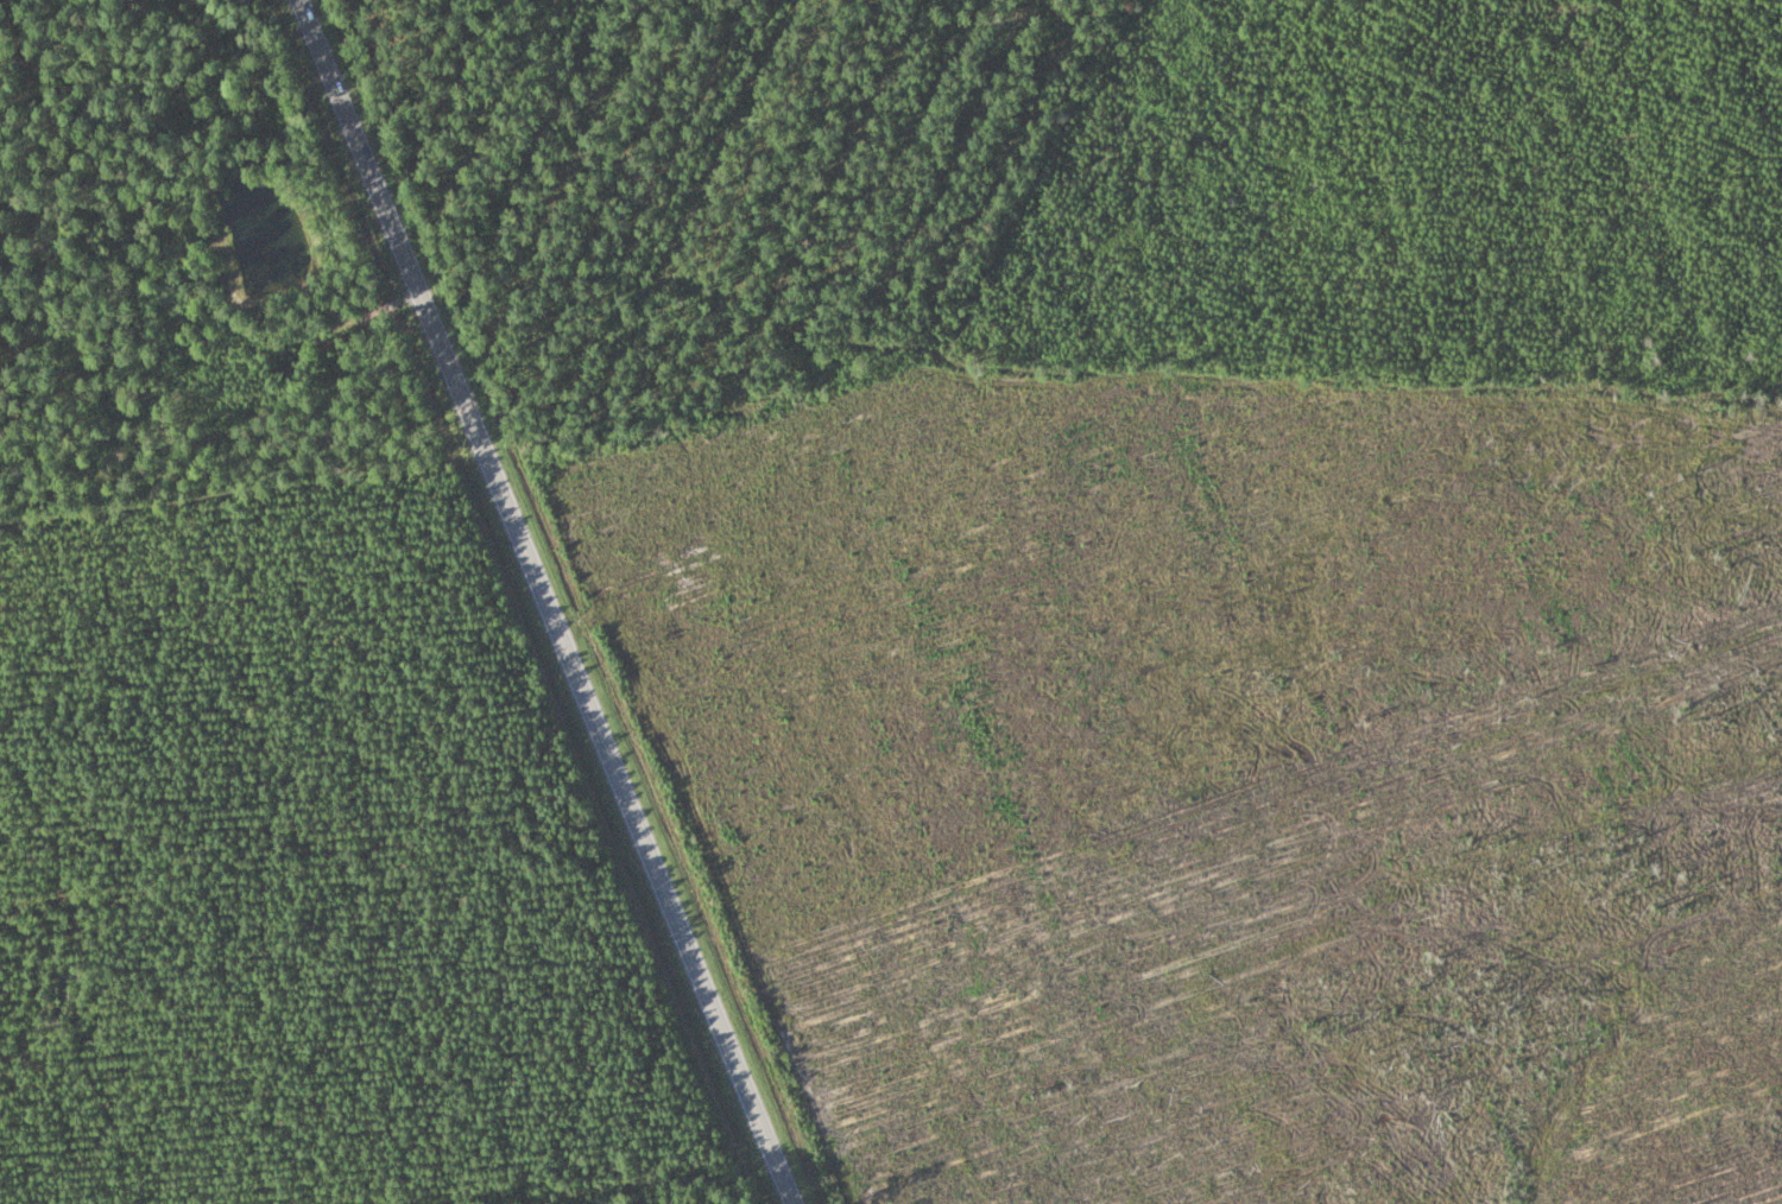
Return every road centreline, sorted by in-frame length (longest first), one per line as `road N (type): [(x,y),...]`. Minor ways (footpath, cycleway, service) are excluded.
road 1 (secondary): [(796,1203),(299,0)]

